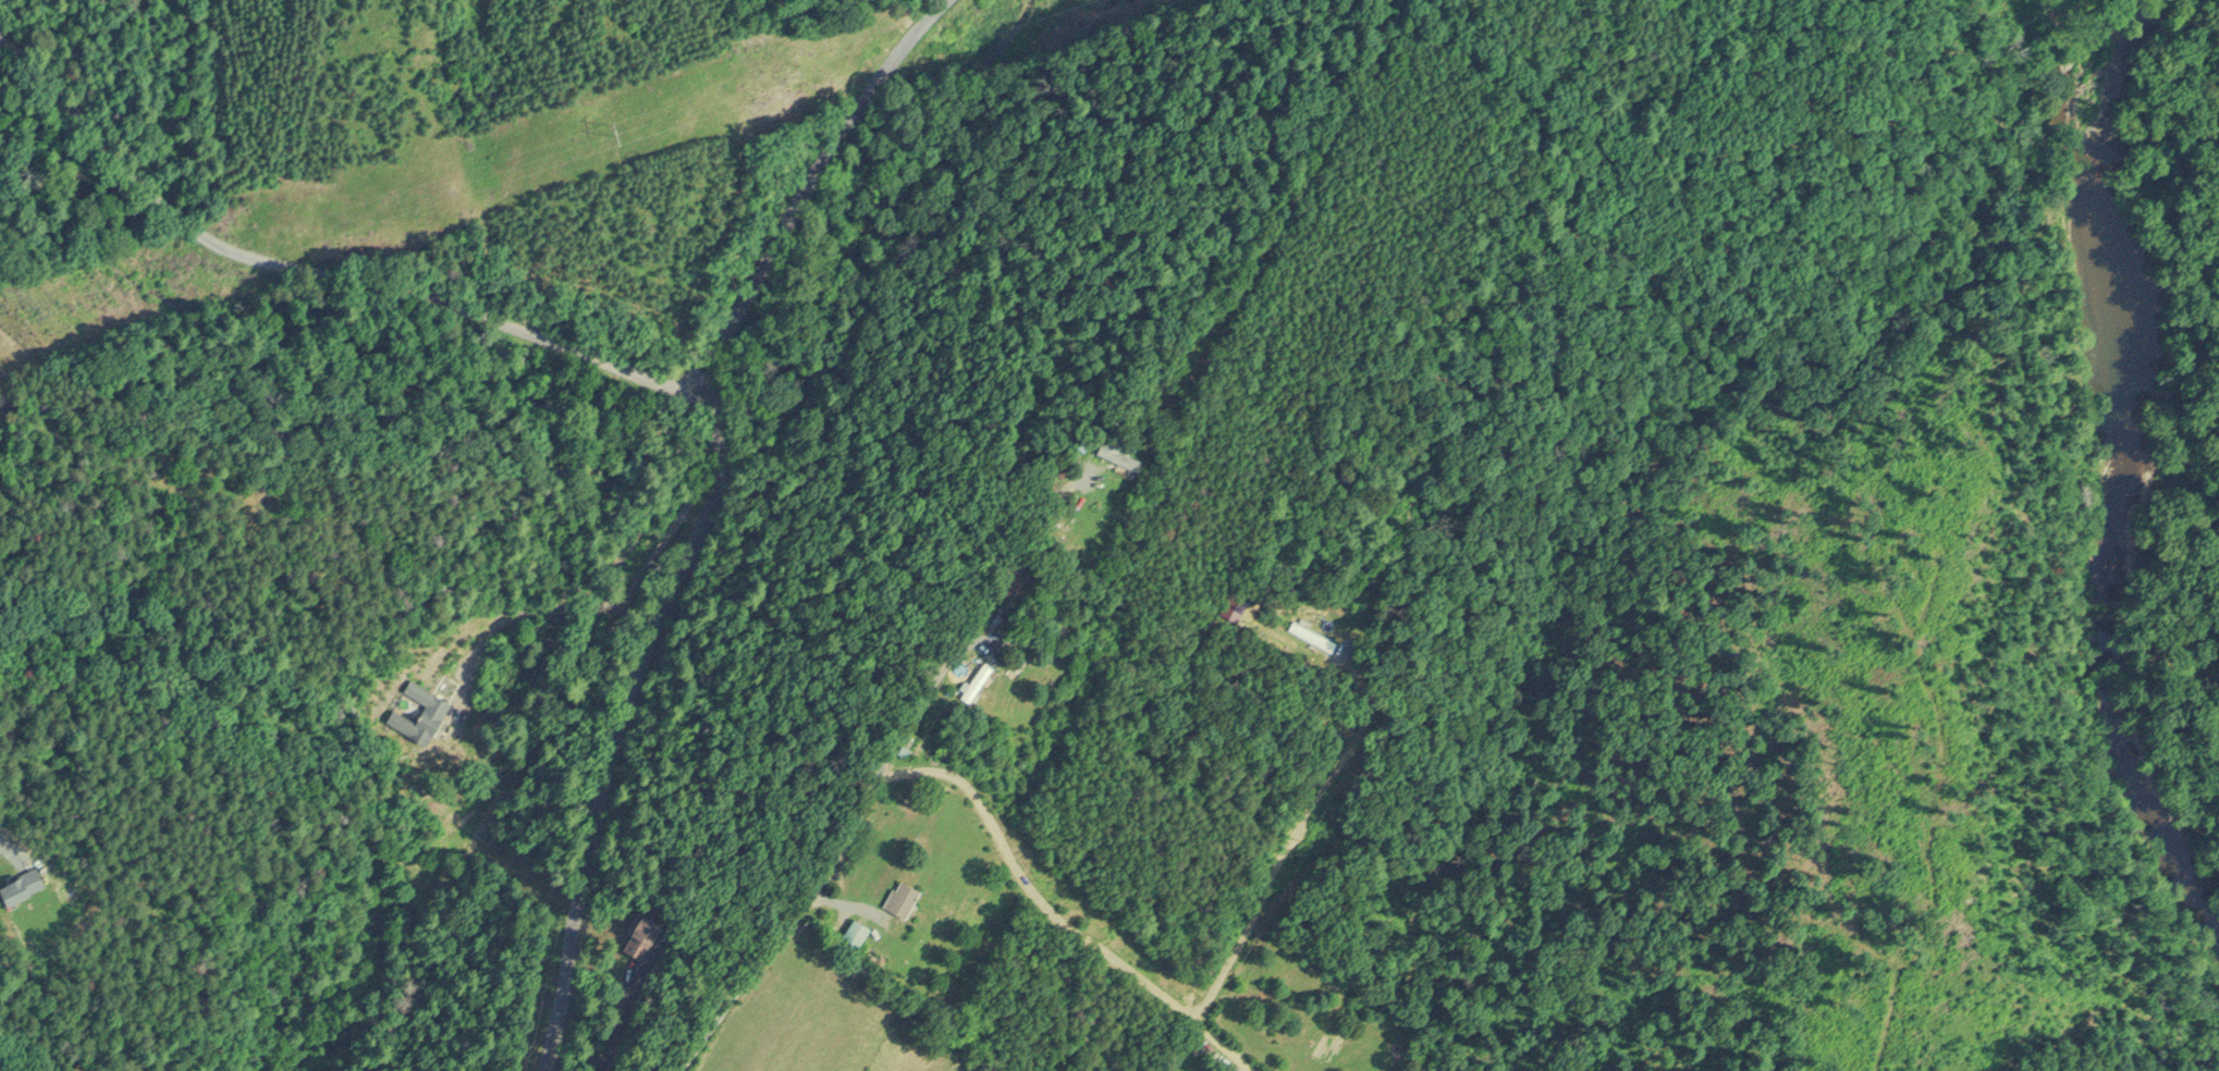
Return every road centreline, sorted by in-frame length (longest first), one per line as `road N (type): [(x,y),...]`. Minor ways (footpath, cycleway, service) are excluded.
road 1 (residential): [(708,395),(654,386),(471,318),(285,274),(209,246),(0,54)]
road 2 (residential): [(546,1070),(577,909),(632,701),(669,598),(725,492),(727,453),(708,395)]
road 3 (residential): [(708,395),(722,352),(813,185),(903,54),(952,0)]

